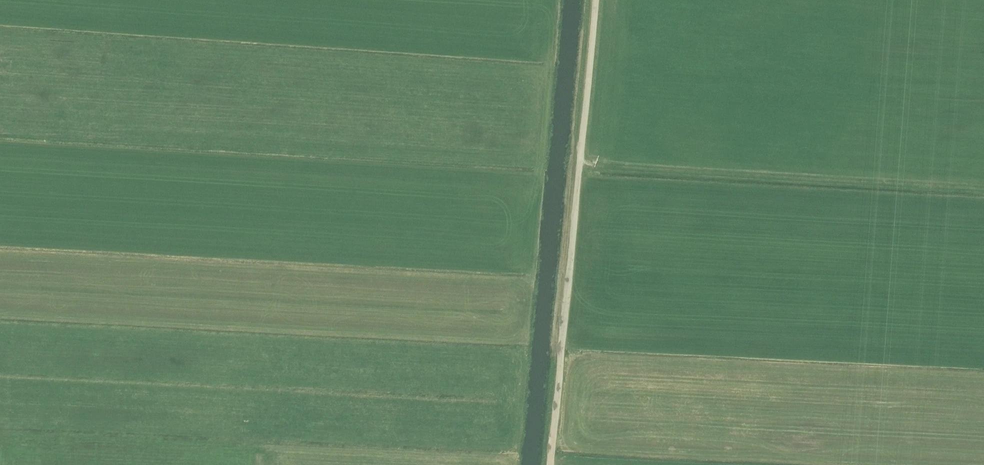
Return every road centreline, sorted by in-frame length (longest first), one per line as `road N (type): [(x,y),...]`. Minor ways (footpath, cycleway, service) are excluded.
road 1 (track): [(596,0),(551,464)]

